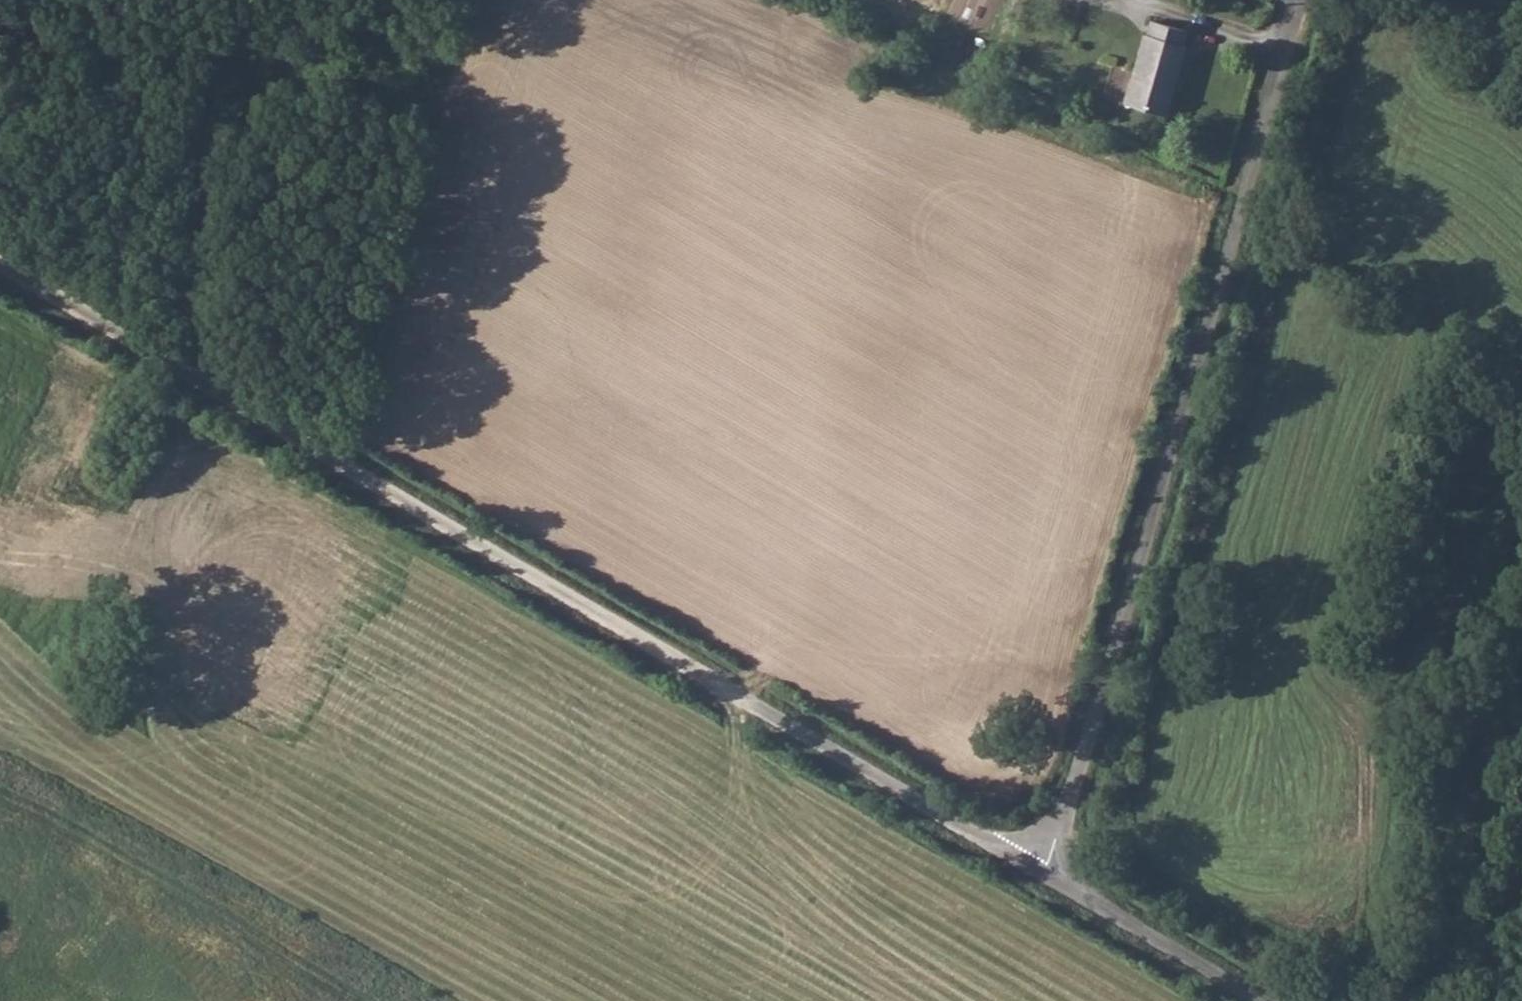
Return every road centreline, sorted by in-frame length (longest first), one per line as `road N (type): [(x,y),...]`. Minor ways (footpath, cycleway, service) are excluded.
road 1 (unclassified): [(1044,875),(0,267)]
road 2 (residential): [(1044,875),(1300,0)]
road 3 (unclassified): [(1256,1000),(1044,875)]

